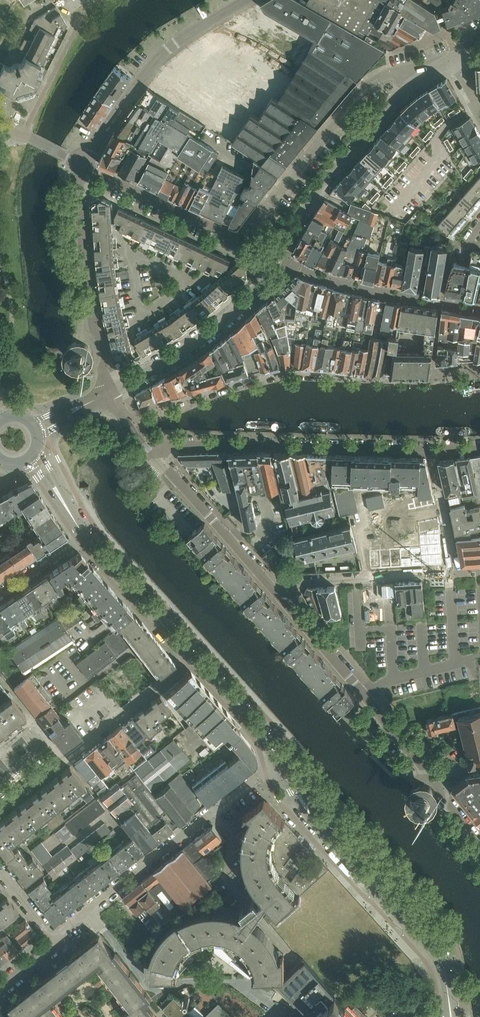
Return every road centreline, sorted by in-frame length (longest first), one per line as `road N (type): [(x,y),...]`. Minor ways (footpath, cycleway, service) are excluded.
road 1 (residential): [(479,375),(284,373),(126,420)]
road 2 (tertiary): [(451,1016),(441,962),(318,825),(282,765)]
road 3 (unclassified): [(142,441),(429,447)]
road 4 (residential): [(238,242),(367,86),(383,76),(438,73)]
road 5 (residential): [(274,264),(321,187),(392,107),(438,73)]
road 6 (residential): [(191,655),(0,810)]
road 7 (residential): [(82,166),(172,47),(248,0)]
road 8 (unclassified): [(433,778),(280,597)]
road 9 (residential): [(110,392),(84,254),(82,166)]
road 10 (residential): [(110,392),(200,343),(250,298),(274,264)]
road 11 (residential): [(274,264),(479,313)]
road 12 (unclassified): [(280,597),(142,441)]
road 13 (residential): [(58,944),(63,928),(211,813)]
road 14 (residential): [(455,571),(302,582),(280,597)]
road 15 (residential): [(238,242),(82,166)]
road 16 (tertiary): [(191,655),(85,537)]
road 17 (tertiary): [(282,765),(191,655)]
road 18 (residential): [(429,447),(455,571)]

